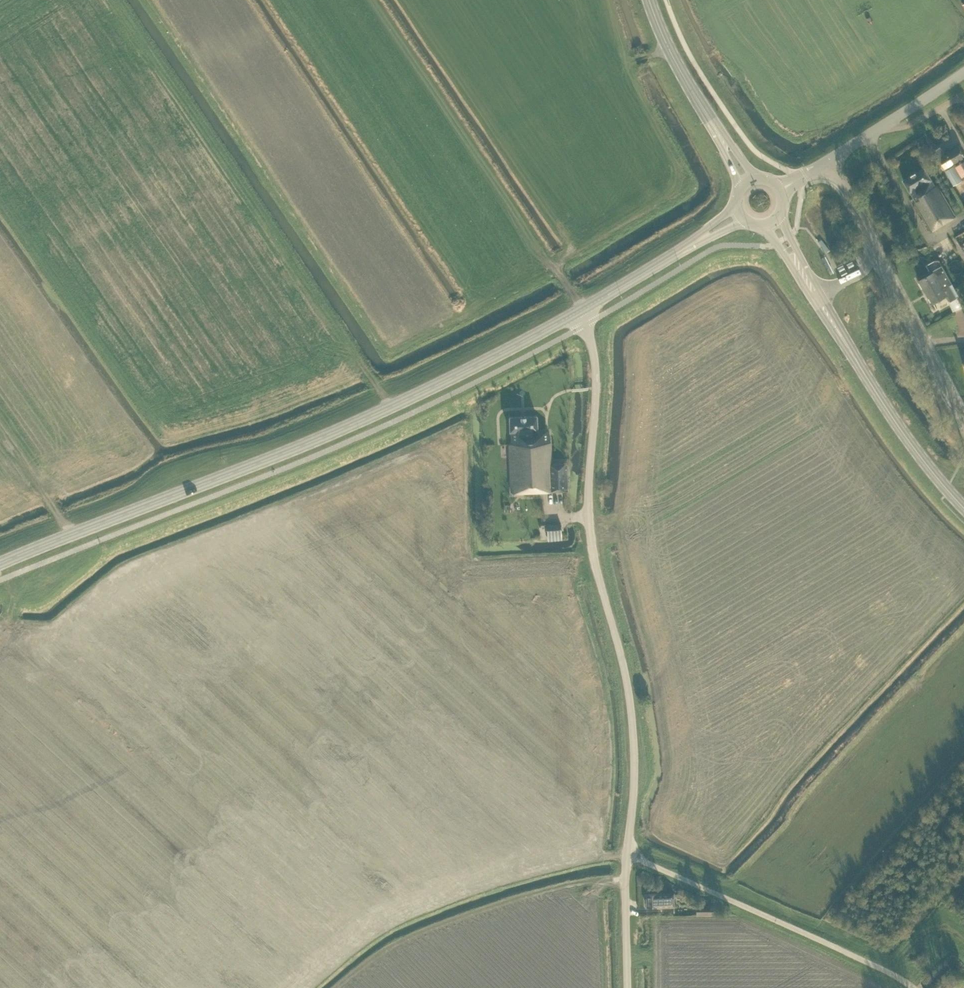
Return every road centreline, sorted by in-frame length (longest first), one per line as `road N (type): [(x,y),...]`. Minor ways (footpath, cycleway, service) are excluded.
road 1 (unclassified): [(627,987),(634,769),(628,692),(592,548),(596,374),(576,311)]
road 2 (primary): [(0,562),(376,413),(576,311)]
road 3 (residential): [(924,343),(830,159)]
road 4 (primary): [(763,224),(862,369)]
road 5 (primary): [(862,369),(778,215)]
road 6 (primary): [(963,508),(862,369)]
road 7 (tertiary): [(830,159),(963,73)]

